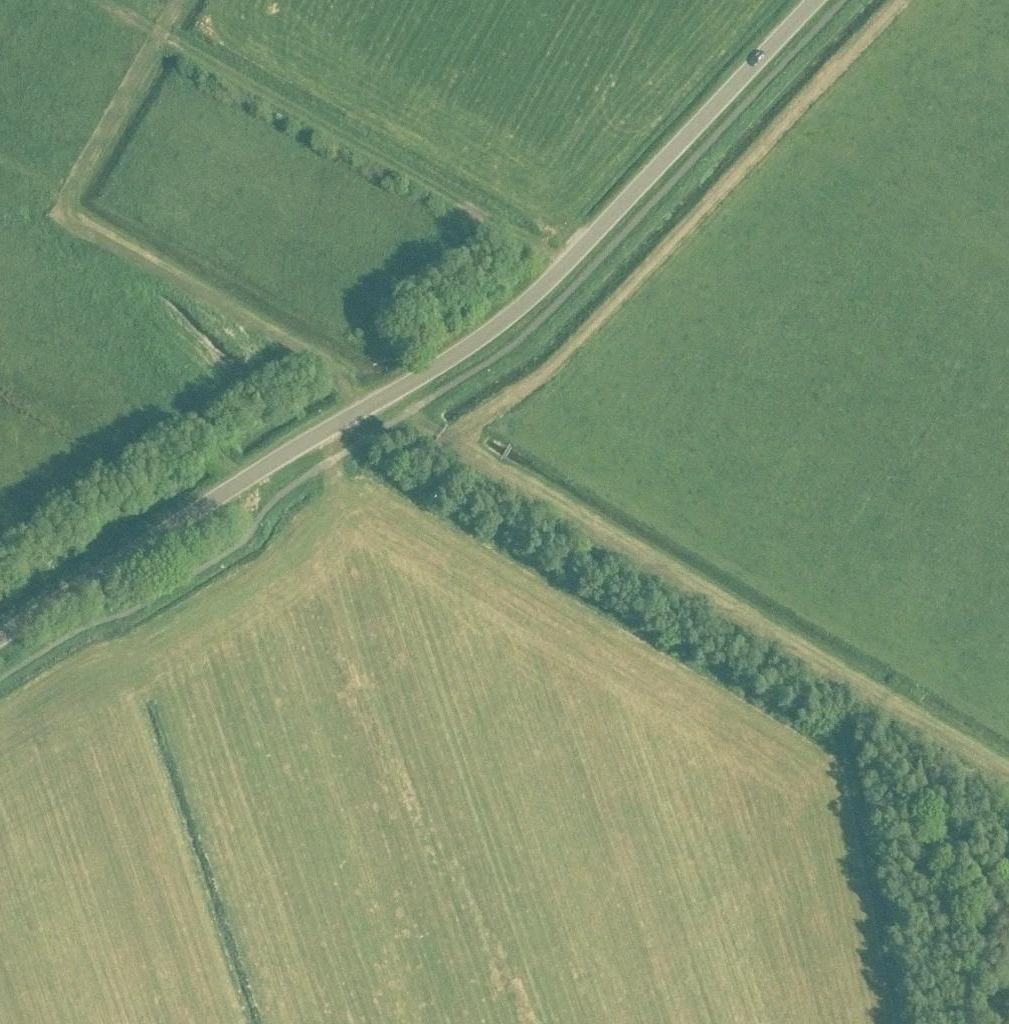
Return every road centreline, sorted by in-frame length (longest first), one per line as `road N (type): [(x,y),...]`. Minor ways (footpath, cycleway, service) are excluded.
road 1 (unclassified): [(0,640),(519,310),(816,0)]
road 2 (track): [(569,264),(101,0)]

